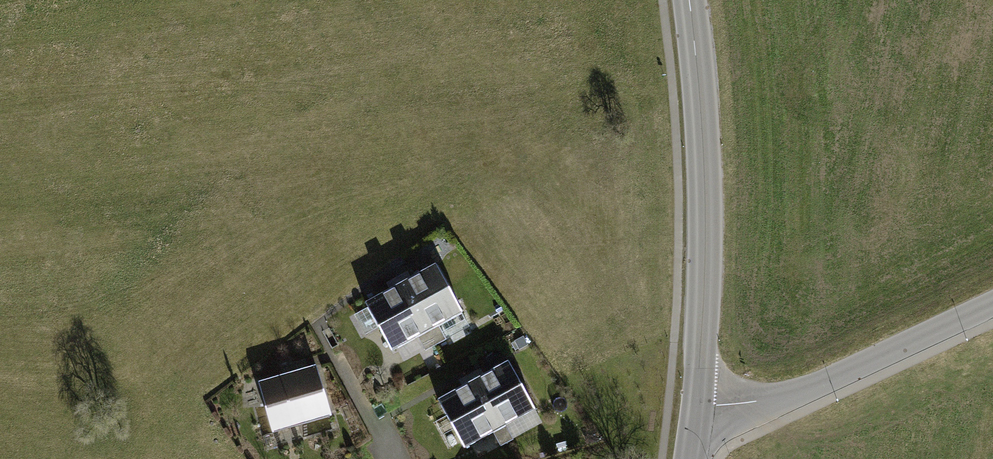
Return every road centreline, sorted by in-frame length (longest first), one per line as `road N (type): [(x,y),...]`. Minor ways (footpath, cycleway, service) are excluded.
road 1 (tertiary): [(697,406),(704,179),(688,0)]
road 2 (residential): [(992,303),(810,387),(697,406)]

